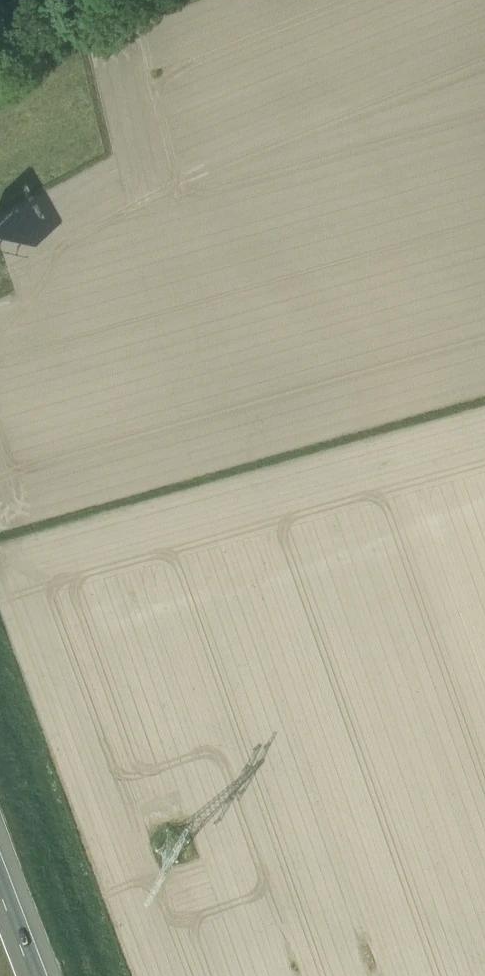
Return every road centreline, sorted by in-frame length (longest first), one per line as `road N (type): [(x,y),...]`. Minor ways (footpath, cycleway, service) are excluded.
road 1 (track): [(0,58),(122,0)]

